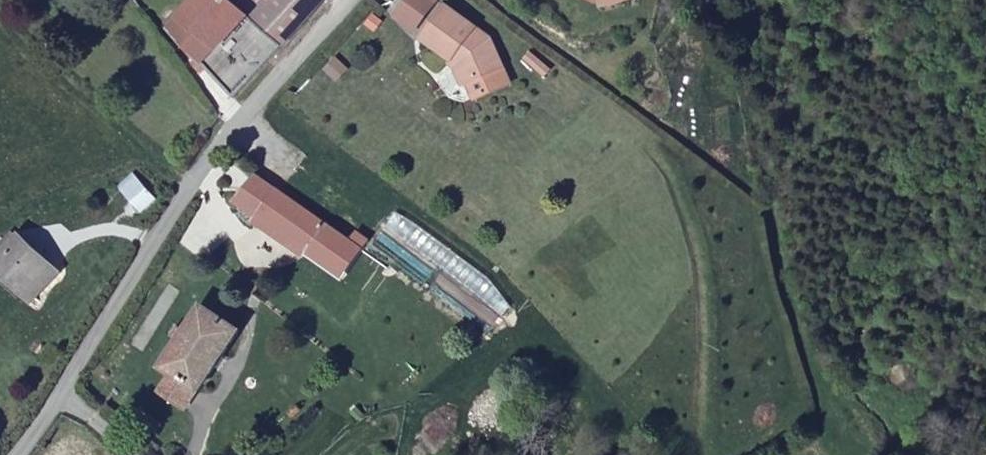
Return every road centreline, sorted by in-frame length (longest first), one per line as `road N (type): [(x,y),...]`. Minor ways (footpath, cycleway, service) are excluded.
road 1 (unclassified): [(12,454),(213,155),(348,0)]

